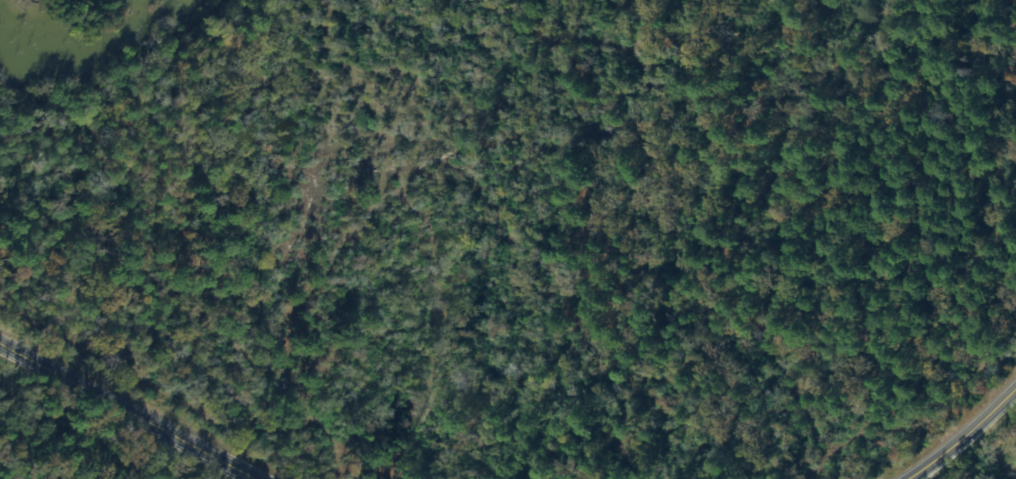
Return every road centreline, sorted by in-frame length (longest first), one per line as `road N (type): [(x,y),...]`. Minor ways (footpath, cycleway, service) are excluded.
road 1 (secondary): [(0,345),(262,478)]
road 2 (secondary): [(904,478),(1015,386)]

